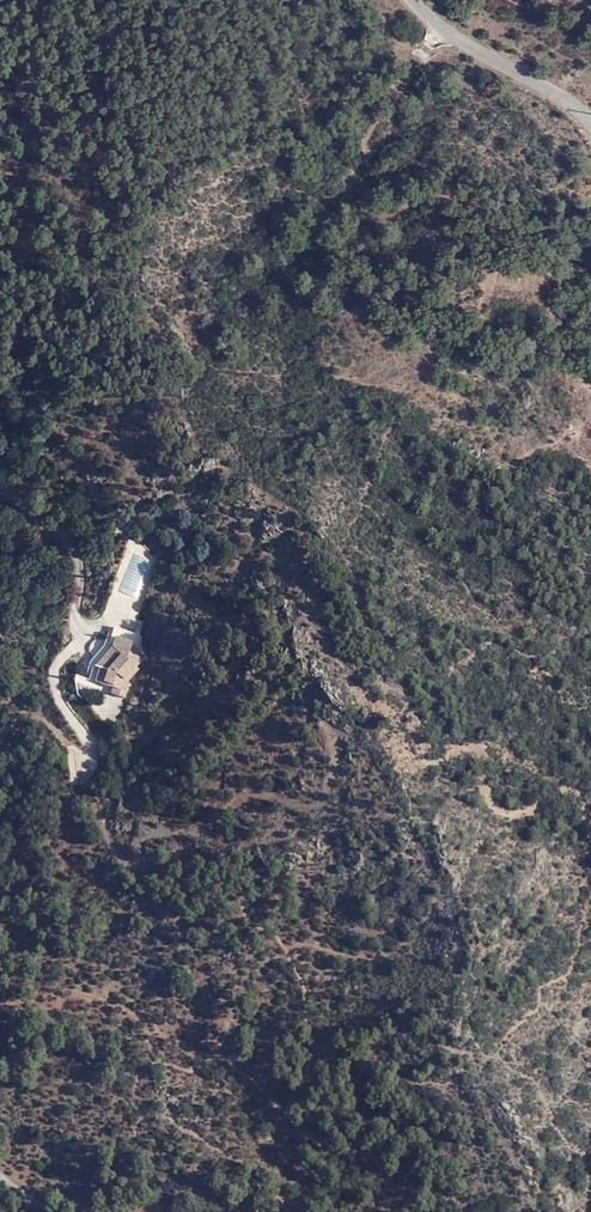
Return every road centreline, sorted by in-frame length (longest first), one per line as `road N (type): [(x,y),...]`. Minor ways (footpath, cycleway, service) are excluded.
road 1 (tertiary): [(413,0),(443,29),(590,121)]

